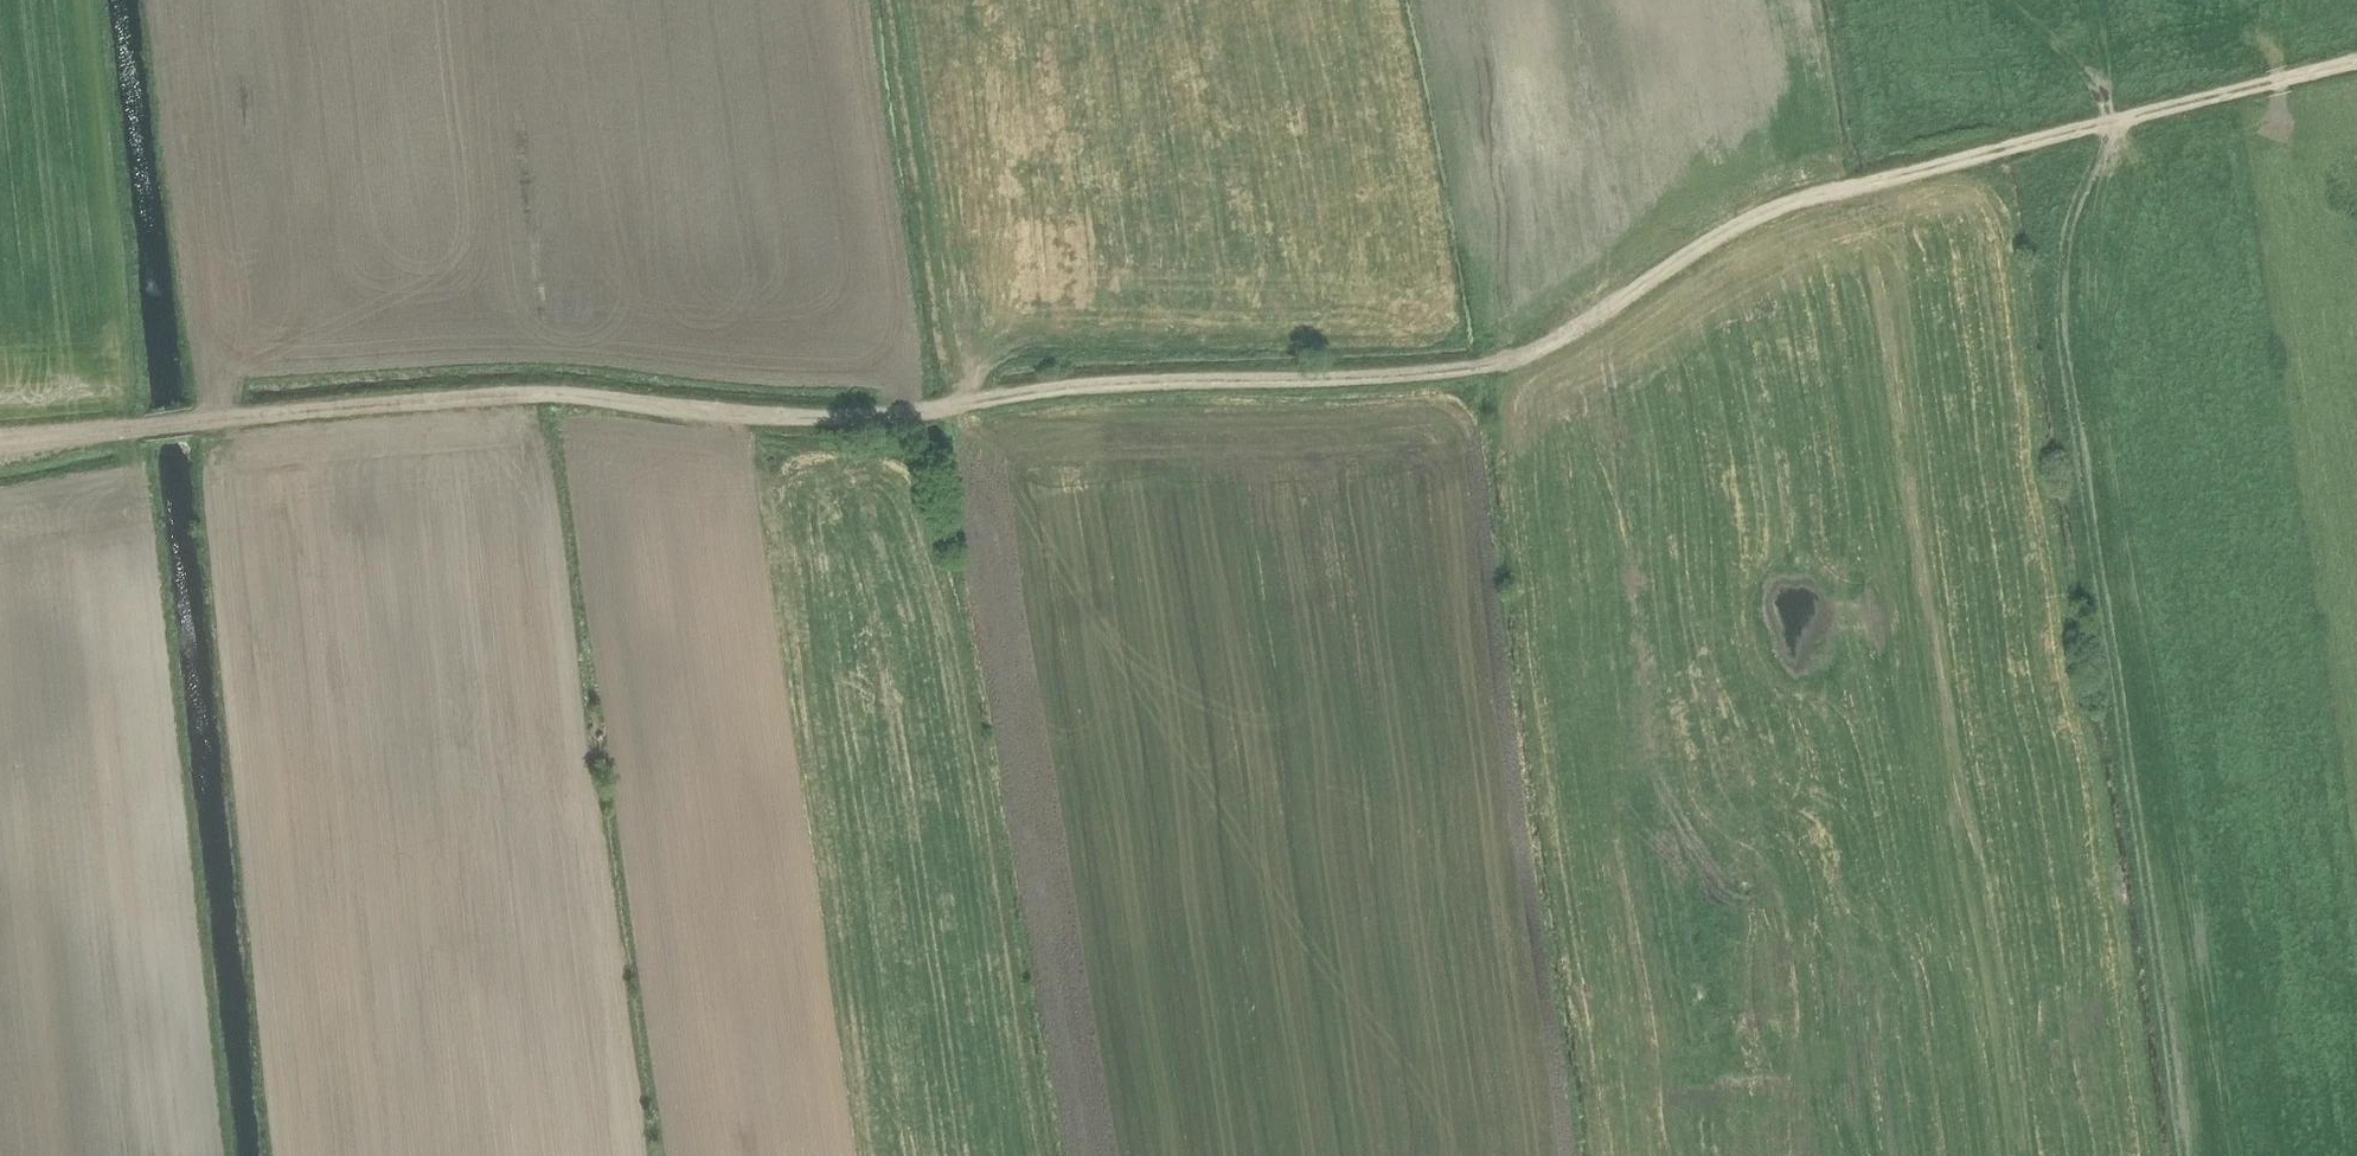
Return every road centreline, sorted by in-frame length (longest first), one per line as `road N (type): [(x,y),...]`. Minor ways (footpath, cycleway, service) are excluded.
road 1 (track): [(0,446),(538,401),(767,421),(904,420),(1065,390),(1478,372),(1583,327),(1740,229),(1802,202),(2356,66)]

